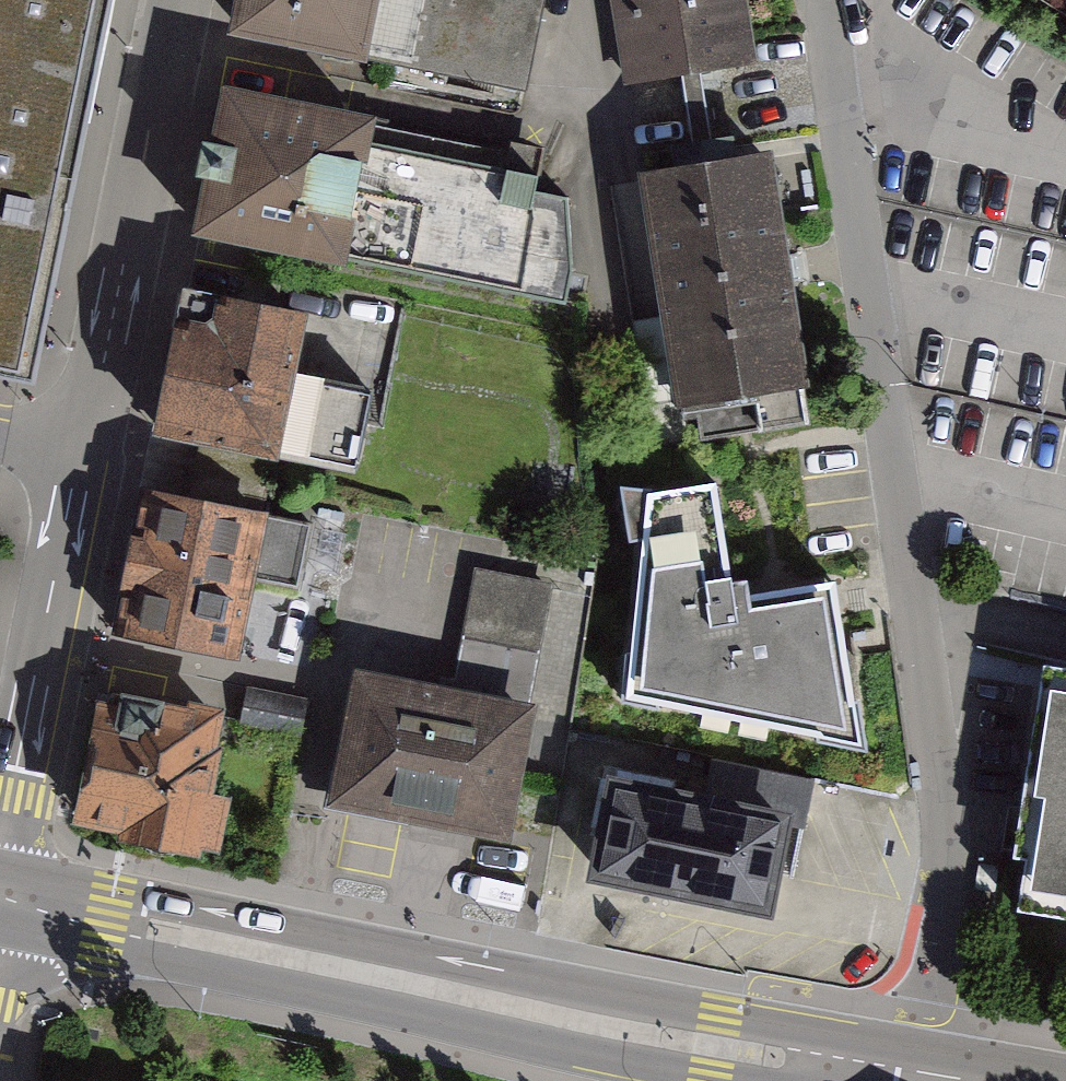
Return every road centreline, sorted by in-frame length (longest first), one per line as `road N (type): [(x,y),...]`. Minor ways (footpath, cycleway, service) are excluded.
road 1 (unclassified): [(915,1071),(949,882),(948,809),(831,0)]
road 2 (primary): [(2,896),(714,1042),(915,1071)]
road 3 (residential): [(177,0),(87,455)]
road 4 (residential): [(87,455),(2,896)]

